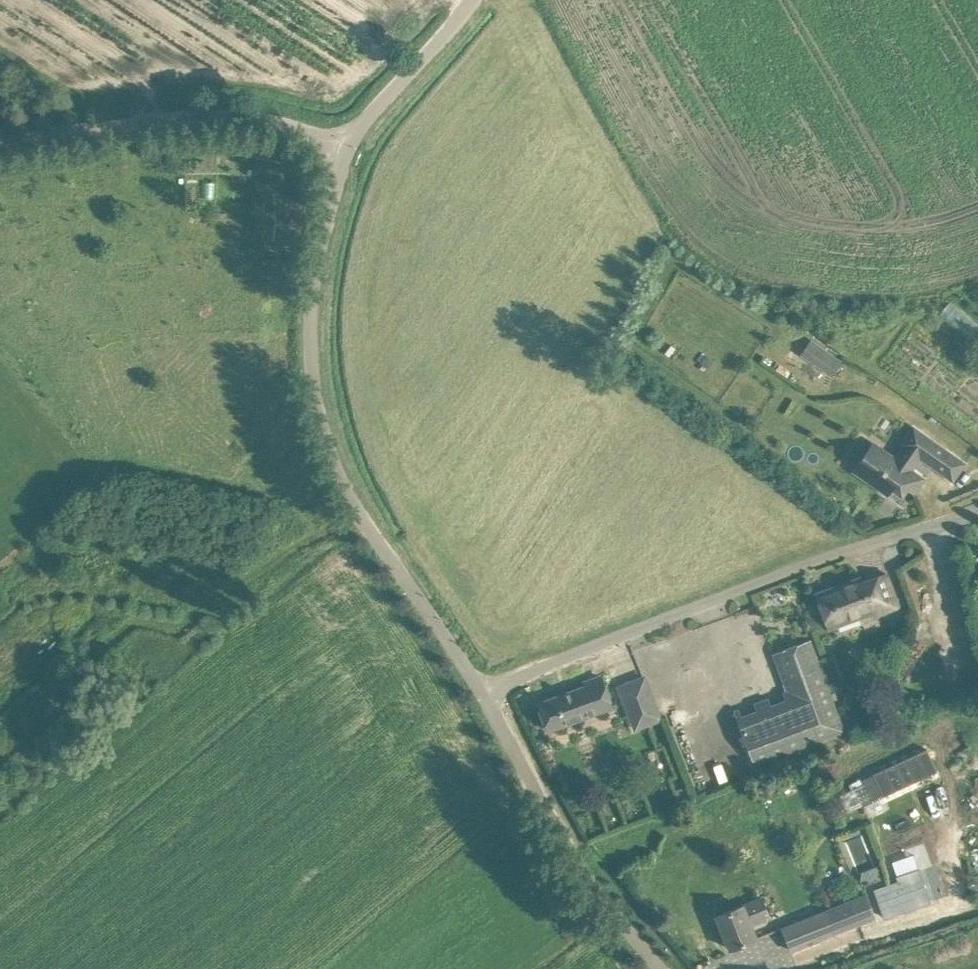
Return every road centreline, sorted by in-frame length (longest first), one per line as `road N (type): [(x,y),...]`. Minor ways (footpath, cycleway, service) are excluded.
road 1 (unclassified): [(483,691),(375,539),(328,440),(314,377),(312,309),(318,247),(346,148)]
road 2 (unclassified): [(483,691),(976,506)]
road 3 (unclassified): [(0,140),(193,116),(273,122),(346,148)]
road 4 (unclassified): [(660,968),(559,827),(483,691)]
road 5 (unclassified): [(346,148),(478,0)]

